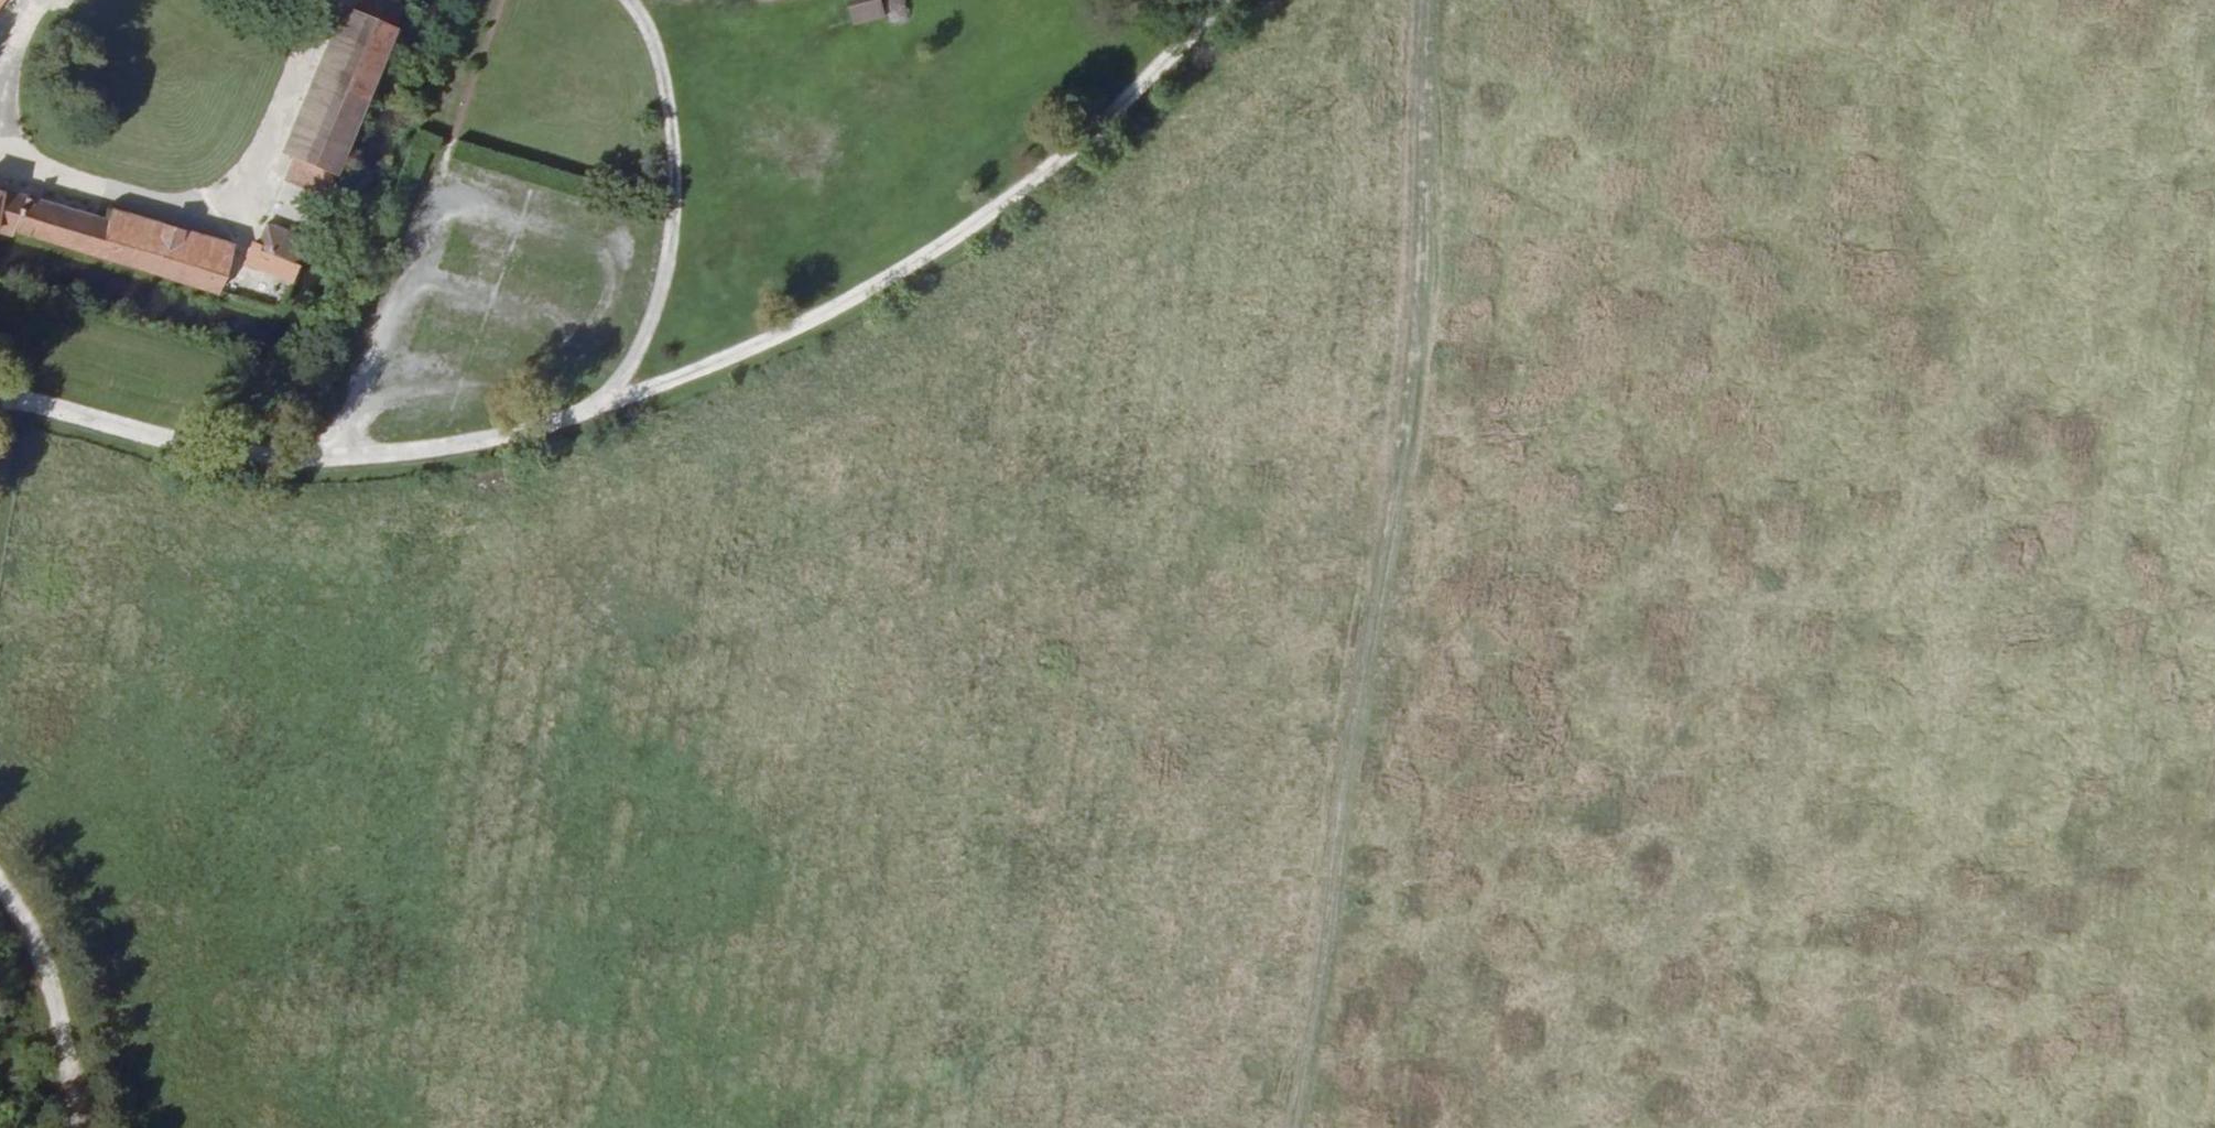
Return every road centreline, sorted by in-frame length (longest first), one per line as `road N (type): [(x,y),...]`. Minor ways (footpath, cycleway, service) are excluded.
road 1 (track): [(0,398),(281,471),(401,475),(504,455),(790,323),(1079,120),(1229,0)]
road 2 (track): [(644,0),(683,90),(697,170),(690,232),(637,367),(587,422)]
road 3 (track): [(649,3),(730,20),(839,24),(953,0)]

